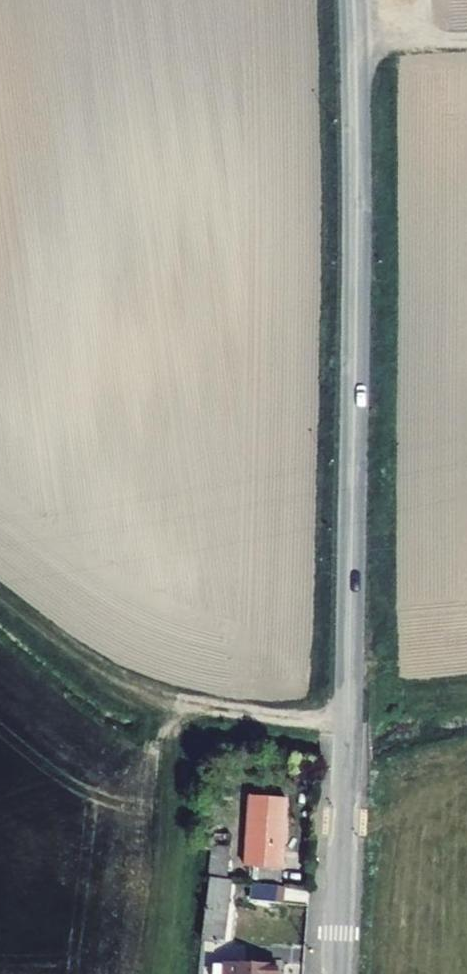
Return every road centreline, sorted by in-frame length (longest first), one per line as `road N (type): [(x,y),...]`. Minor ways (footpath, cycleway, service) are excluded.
road 1 (tertiary): [(336,973),(353,409),(352,0)]
road 2 (track): [(347,718),(184,702),(55,644),(0,599)]

